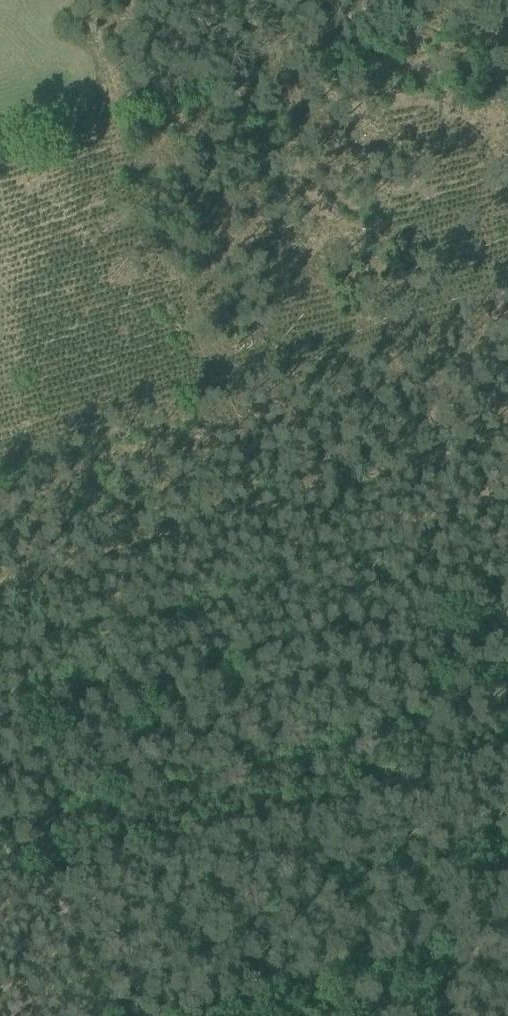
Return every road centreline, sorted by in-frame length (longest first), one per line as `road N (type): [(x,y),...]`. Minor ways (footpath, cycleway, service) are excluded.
road 1 (track): [(0,859),(59,926),(86,1015)]

